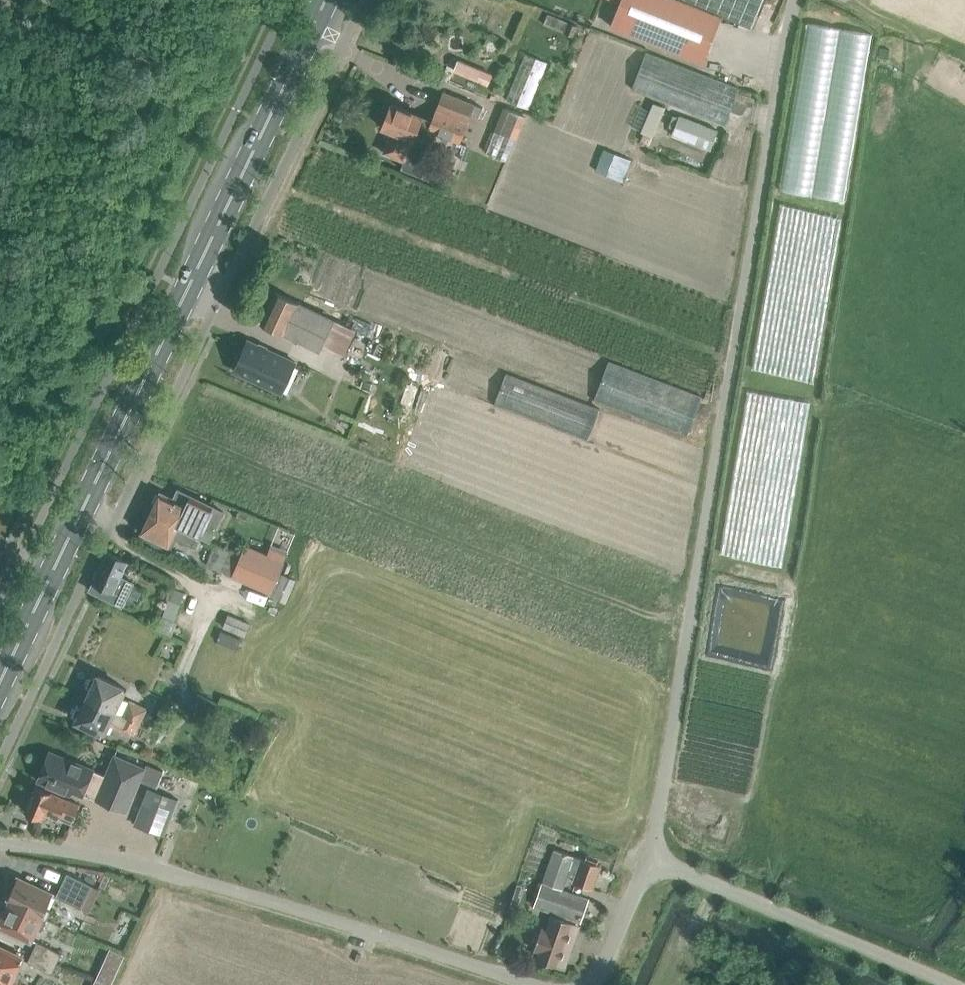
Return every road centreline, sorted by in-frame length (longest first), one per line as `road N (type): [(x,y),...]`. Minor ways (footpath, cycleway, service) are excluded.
road 1 (unclassified): [(649,858),(807,0)]
road 2 (secondary): [(0,684),(325,0)]
road 3 (unclassified): [(0,842),(166,871),(546,984)]
road 4 (unclassified): [(948,984),(649,858)]
road 5 (unclassified): [(589,984),(649,858)]

